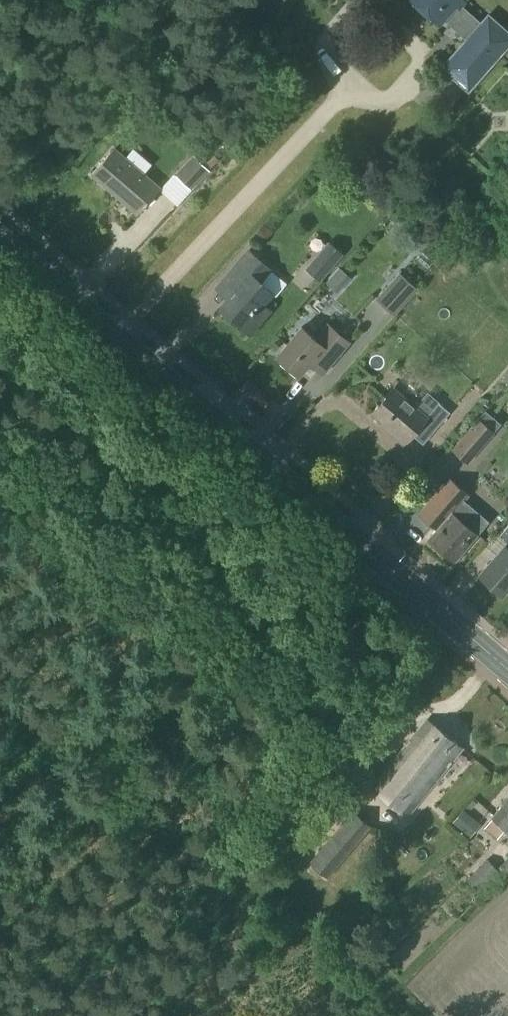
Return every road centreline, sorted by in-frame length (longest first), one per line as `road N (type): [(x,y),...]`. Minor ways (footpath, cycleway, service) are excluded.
road 1 (primary): [(507,668),(0,240)]

